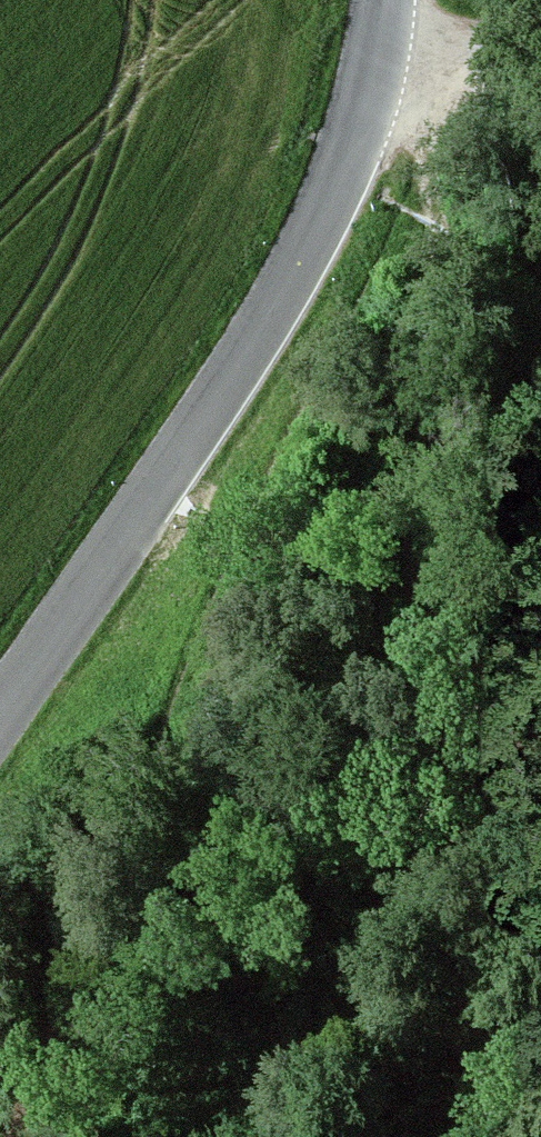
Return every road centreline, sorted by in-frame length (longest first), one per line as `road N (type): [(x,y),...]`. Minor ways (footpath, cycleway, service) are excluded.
road 1 (track): [(5,1136),(284,459),(431,183),(372,73)]
road 2 (tertiary): [(385,0),(342,165),(267,315),(0,712)]
road 3 (track): [(431,183),(425,578),(453,648),(495,707),(540,748)]
road 4 (track): [(540,19),(372,73)]

